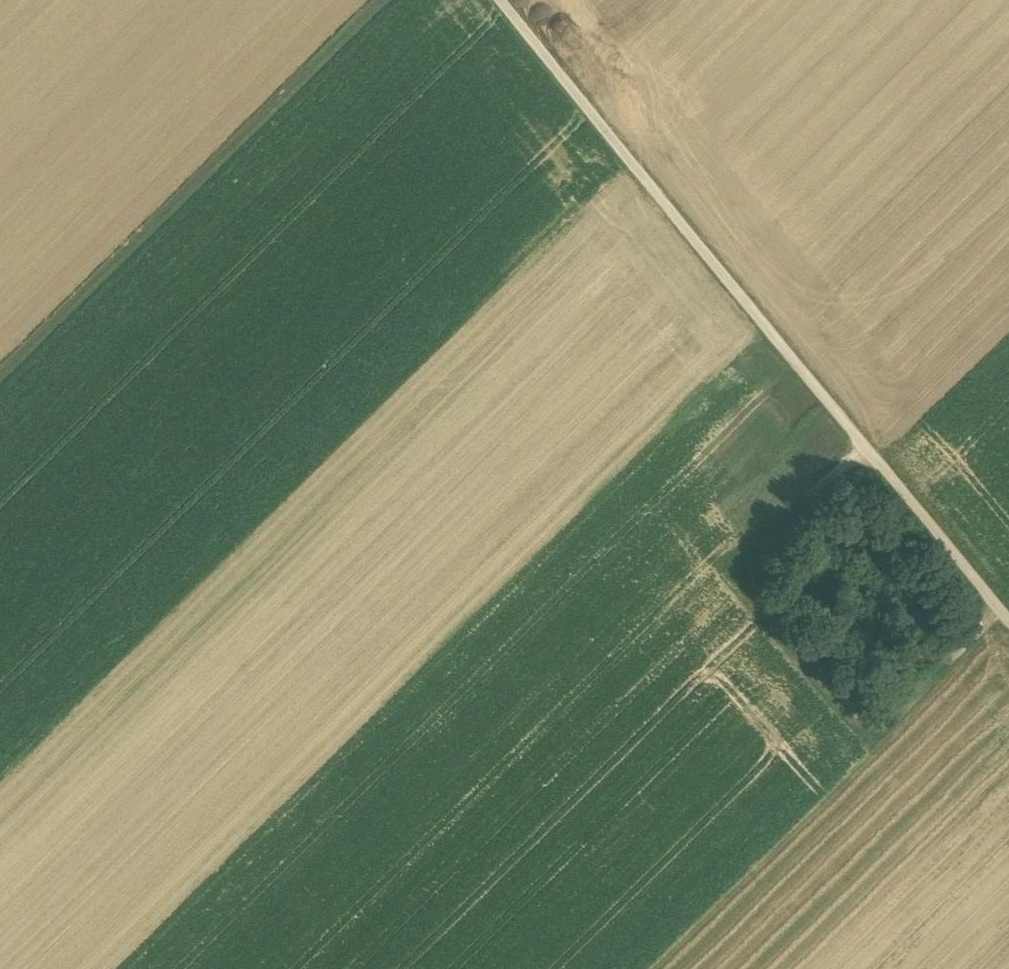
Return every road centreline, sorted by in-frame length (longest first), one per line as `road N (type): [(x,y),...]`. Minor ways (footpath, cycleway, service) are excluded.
road 1 (track): [(1008,616),(501,0)]
road 2 (track): [(383,0),(0,376)]

